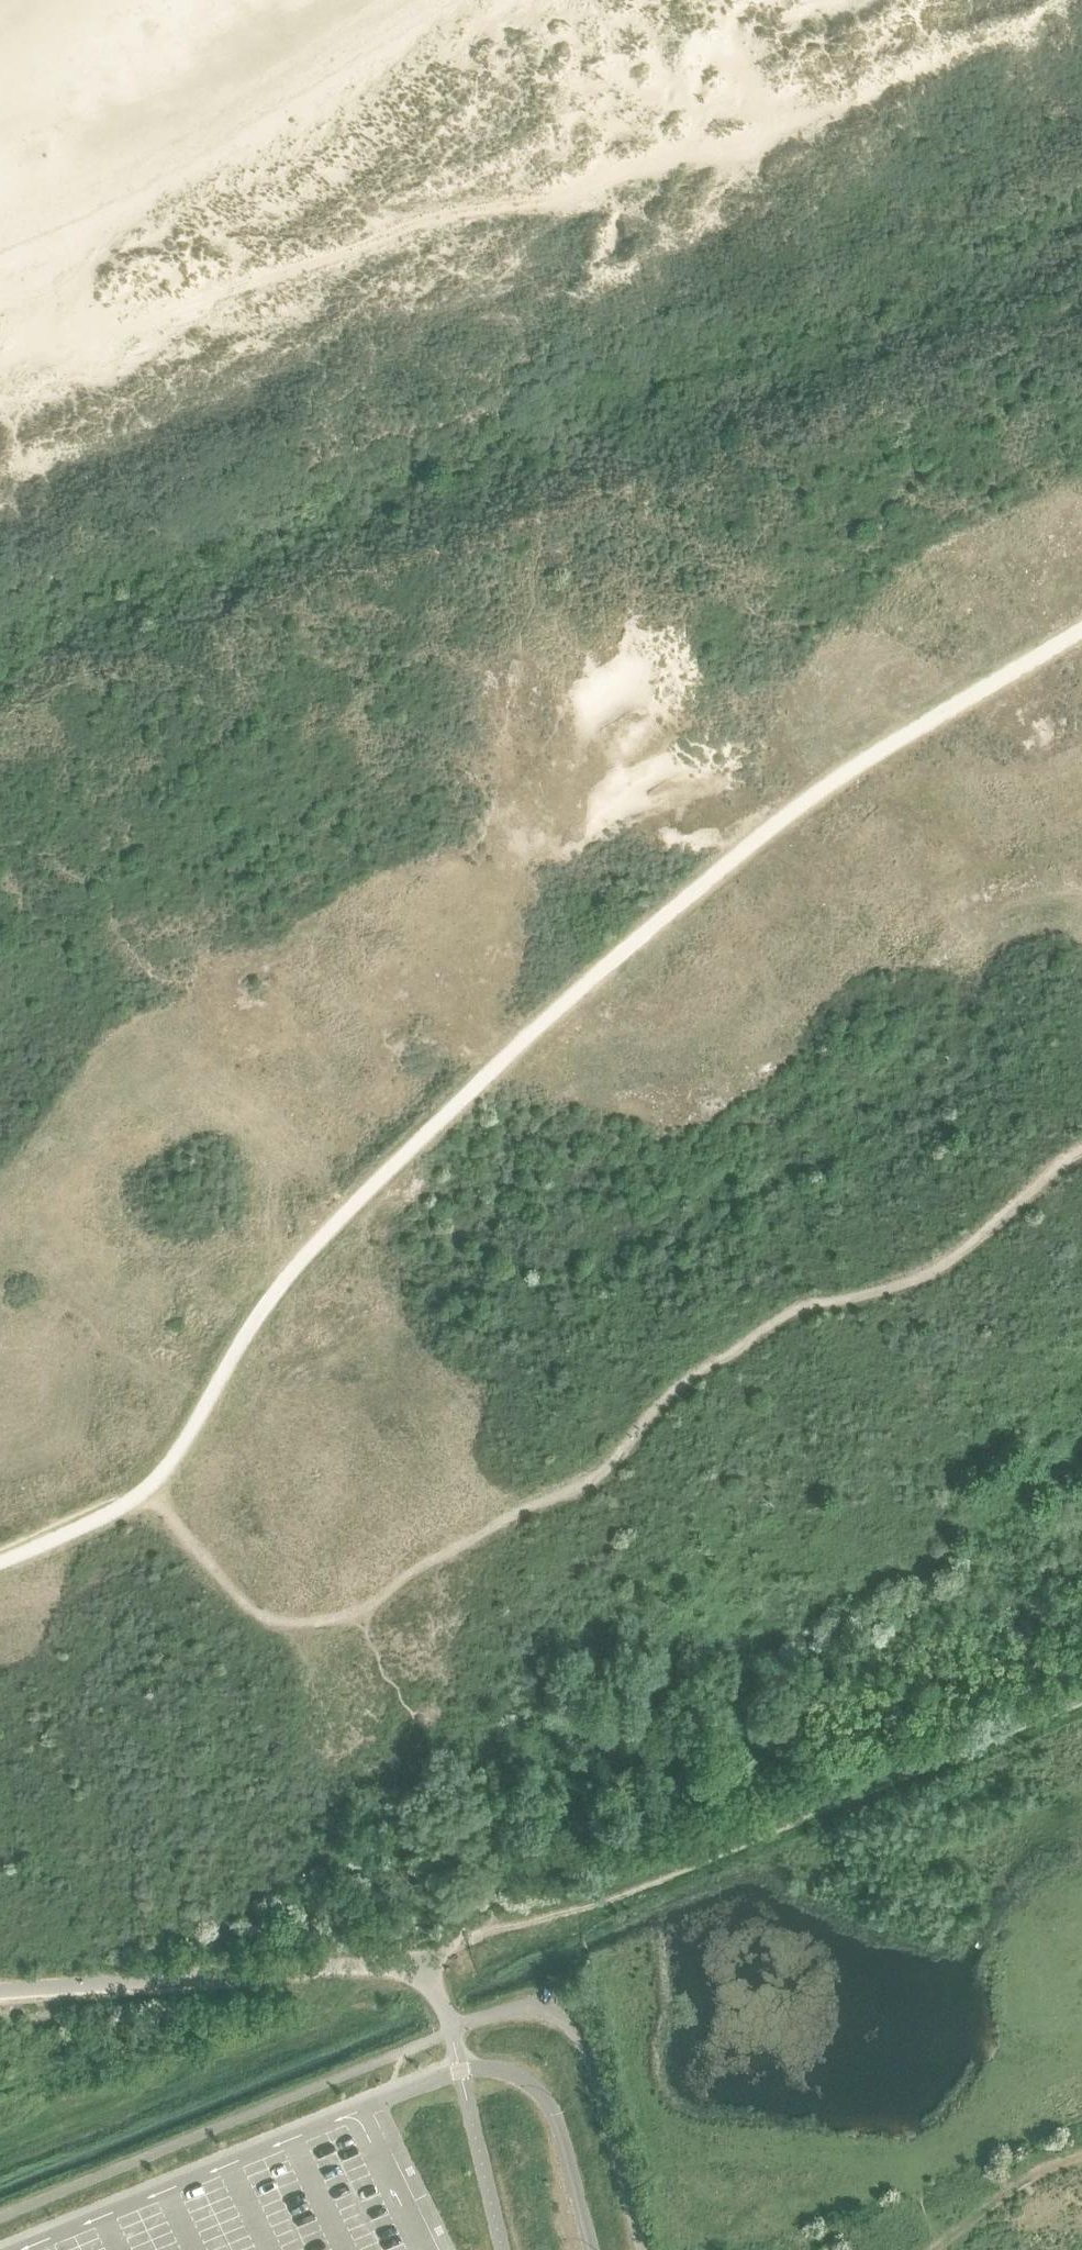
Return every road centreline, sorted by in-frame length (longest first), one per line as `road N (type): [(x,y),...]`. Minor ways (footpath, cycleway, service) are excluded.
road 1 (track): [(926,2249),(1036,2170),(1081,2152)]

